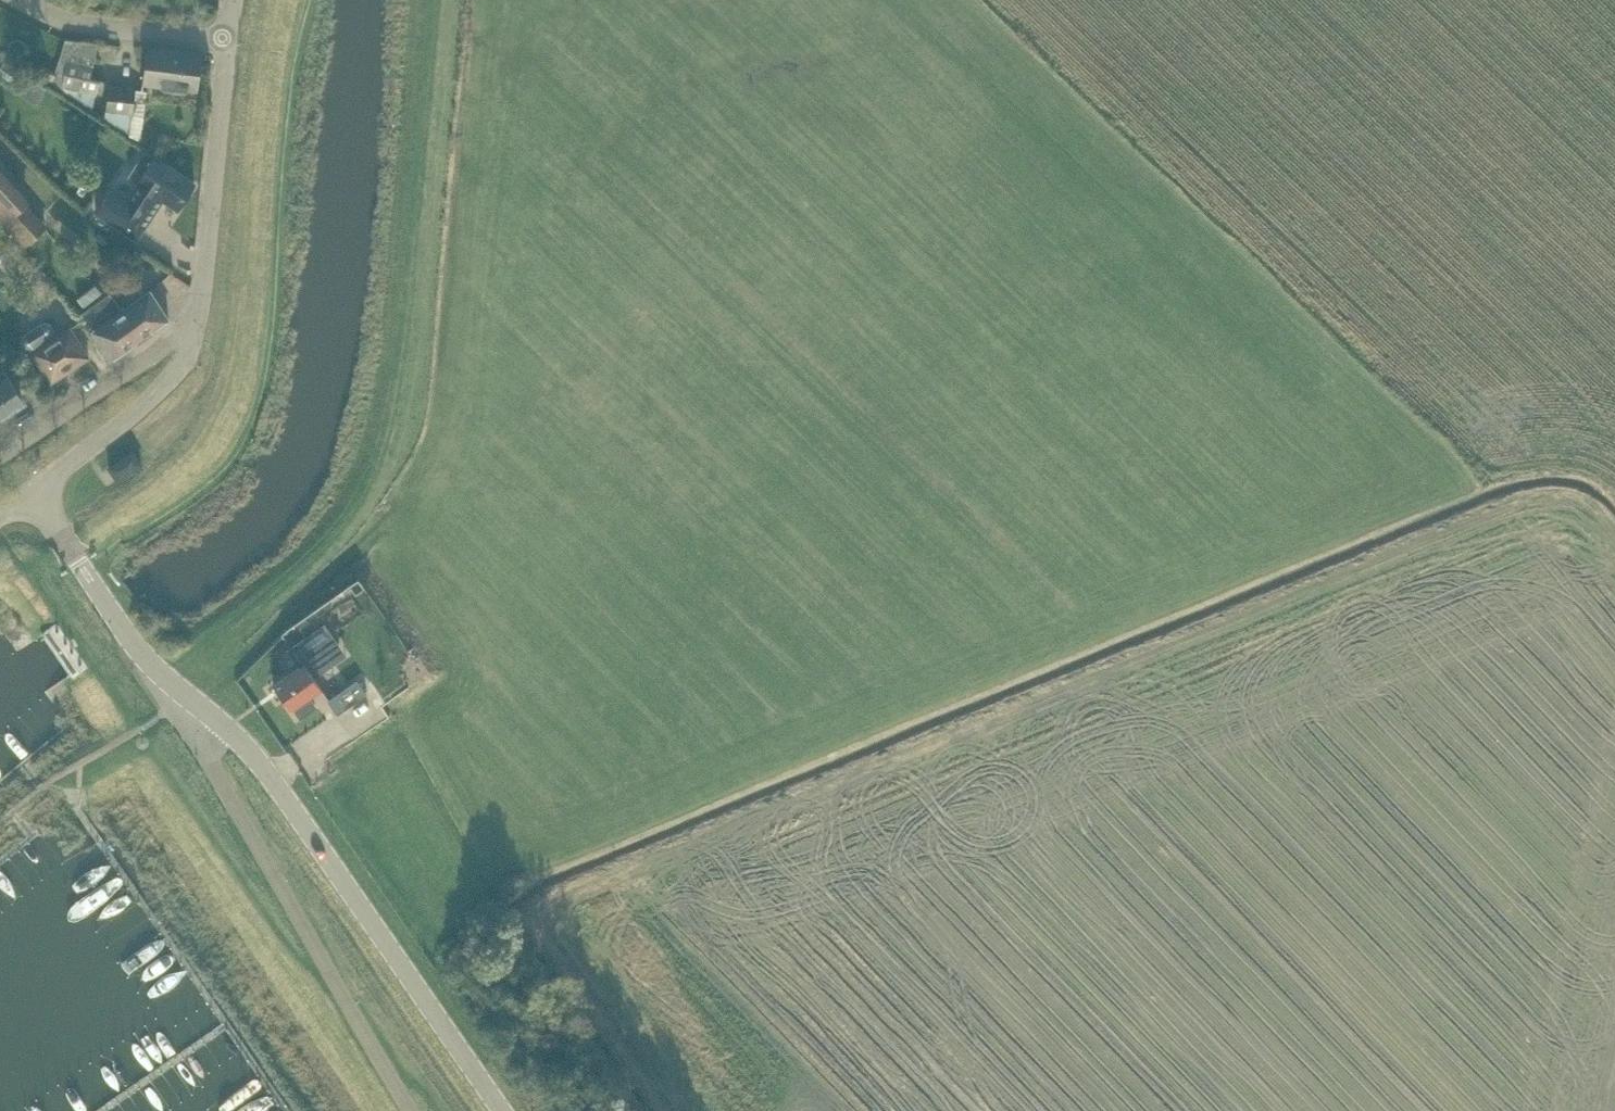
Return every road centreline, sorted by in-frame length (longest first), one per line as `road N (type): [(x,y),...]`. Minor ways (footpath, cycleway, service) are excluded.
road 1 (unclassified): [(502,1110),(287,797),(246,747),(144,658),(30,495)]
road 2 (unclassified): [(199,323),(226,39)]
road 3 (unclassified): [(30,495),(155,396),(184,364),(199,323)]
road 4 (unclassified): [(199,323),(0,452)]
road 5 (unclassified): [(226,39),(55,18),(23,0)]

